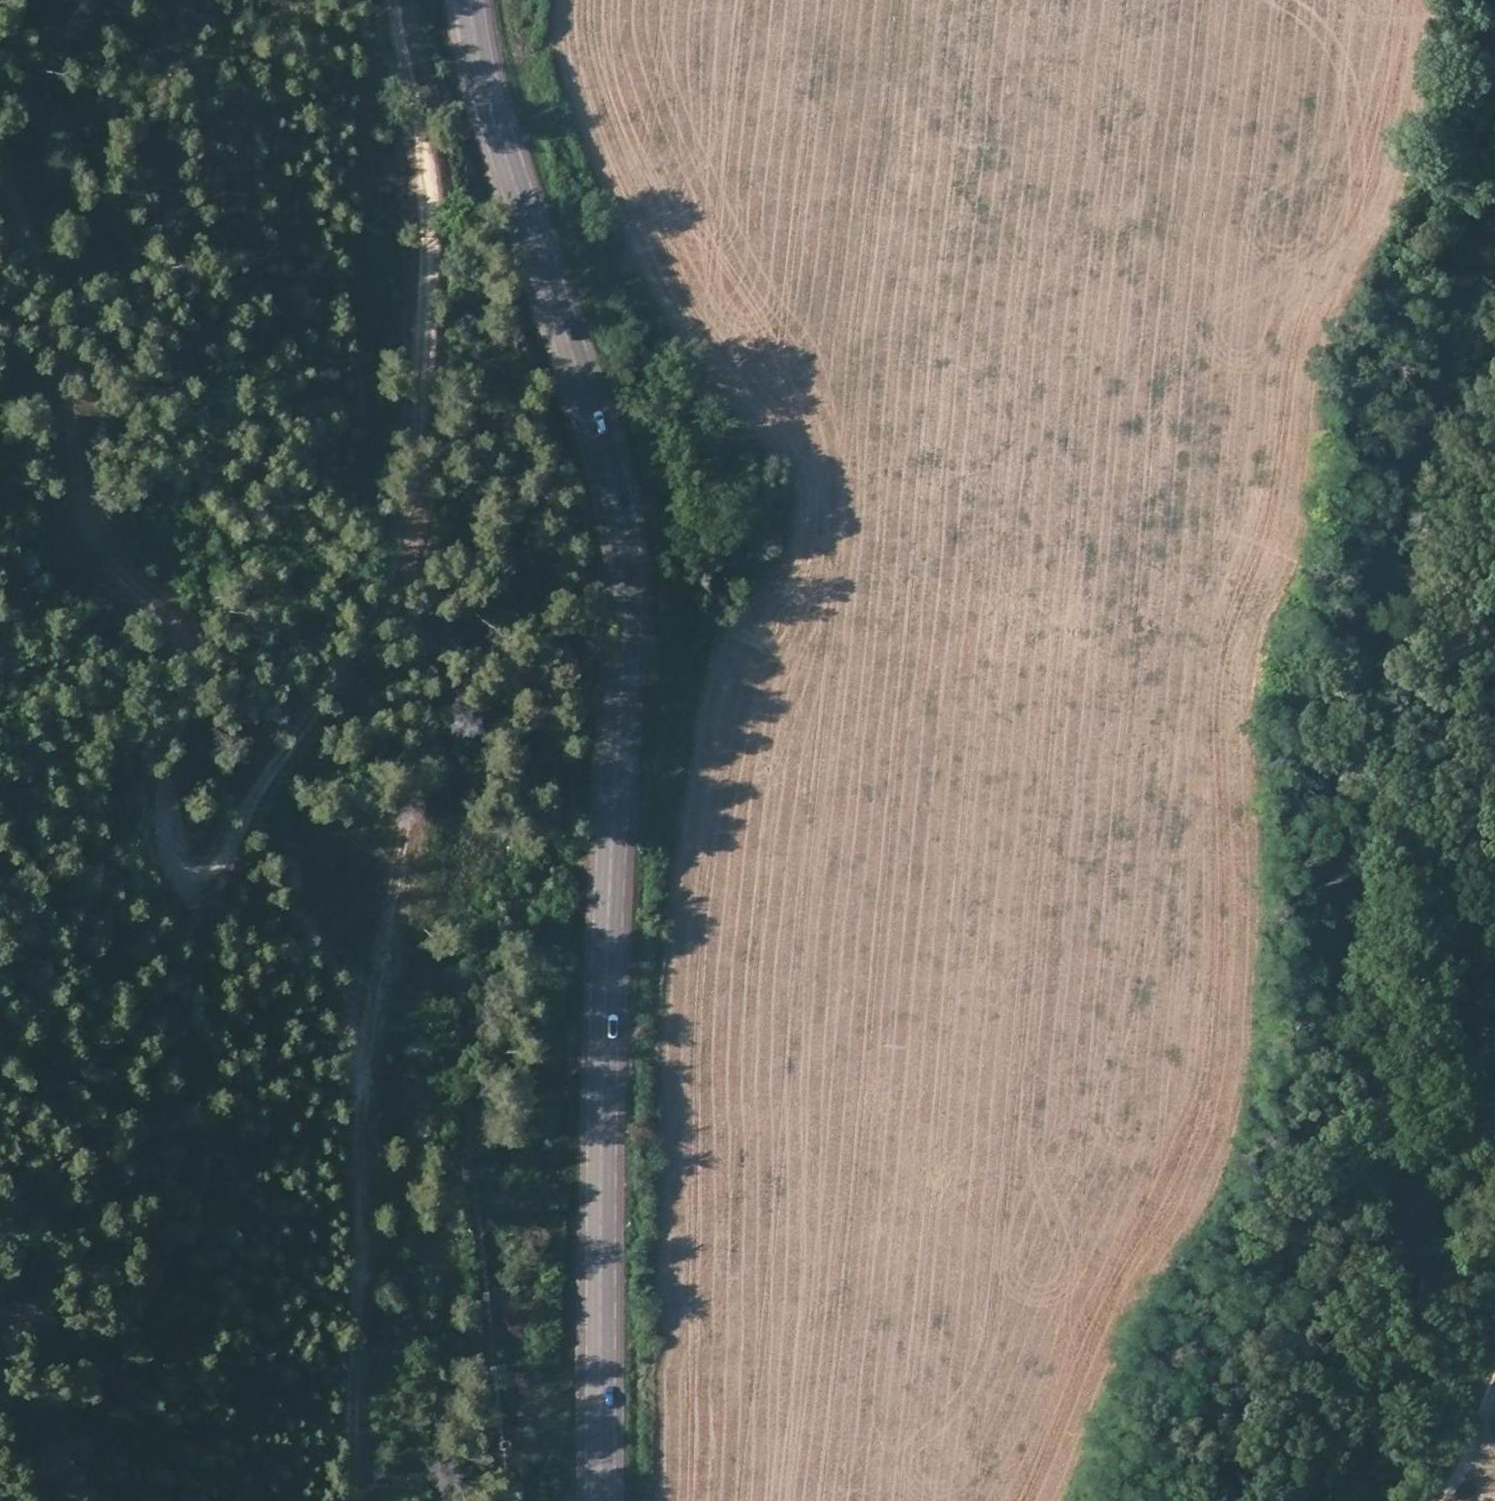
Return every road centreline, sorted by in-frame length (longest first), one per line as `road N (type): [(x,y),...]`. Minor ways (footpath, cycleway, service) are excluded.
road 1 (track): [(0,177),(22,221),(67,405),(78,512),(182,643),(157,827),(173,865),(201,869),(289,741),(414,512),(425,400),(428,178),(391,0)]
road 2 (tertiary): [(599,1500),(603,1066),(621,559),(586,407),(486,100),(468,0)]

